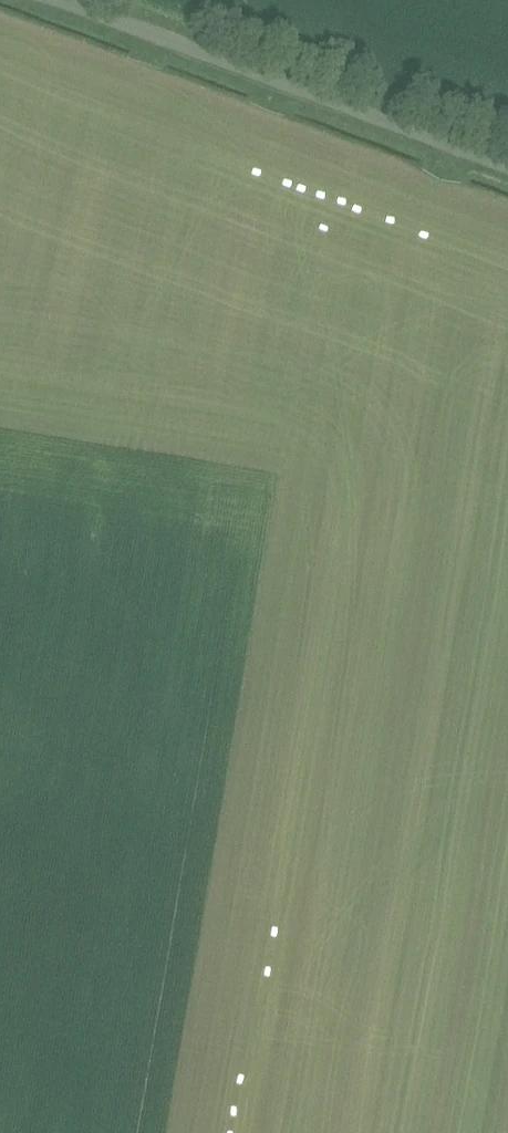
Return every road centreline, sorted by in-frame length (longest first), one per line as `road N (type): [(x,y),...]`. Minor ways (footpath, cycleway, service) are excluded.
road 1 (unclassified): [(507,164),(57,0)]

